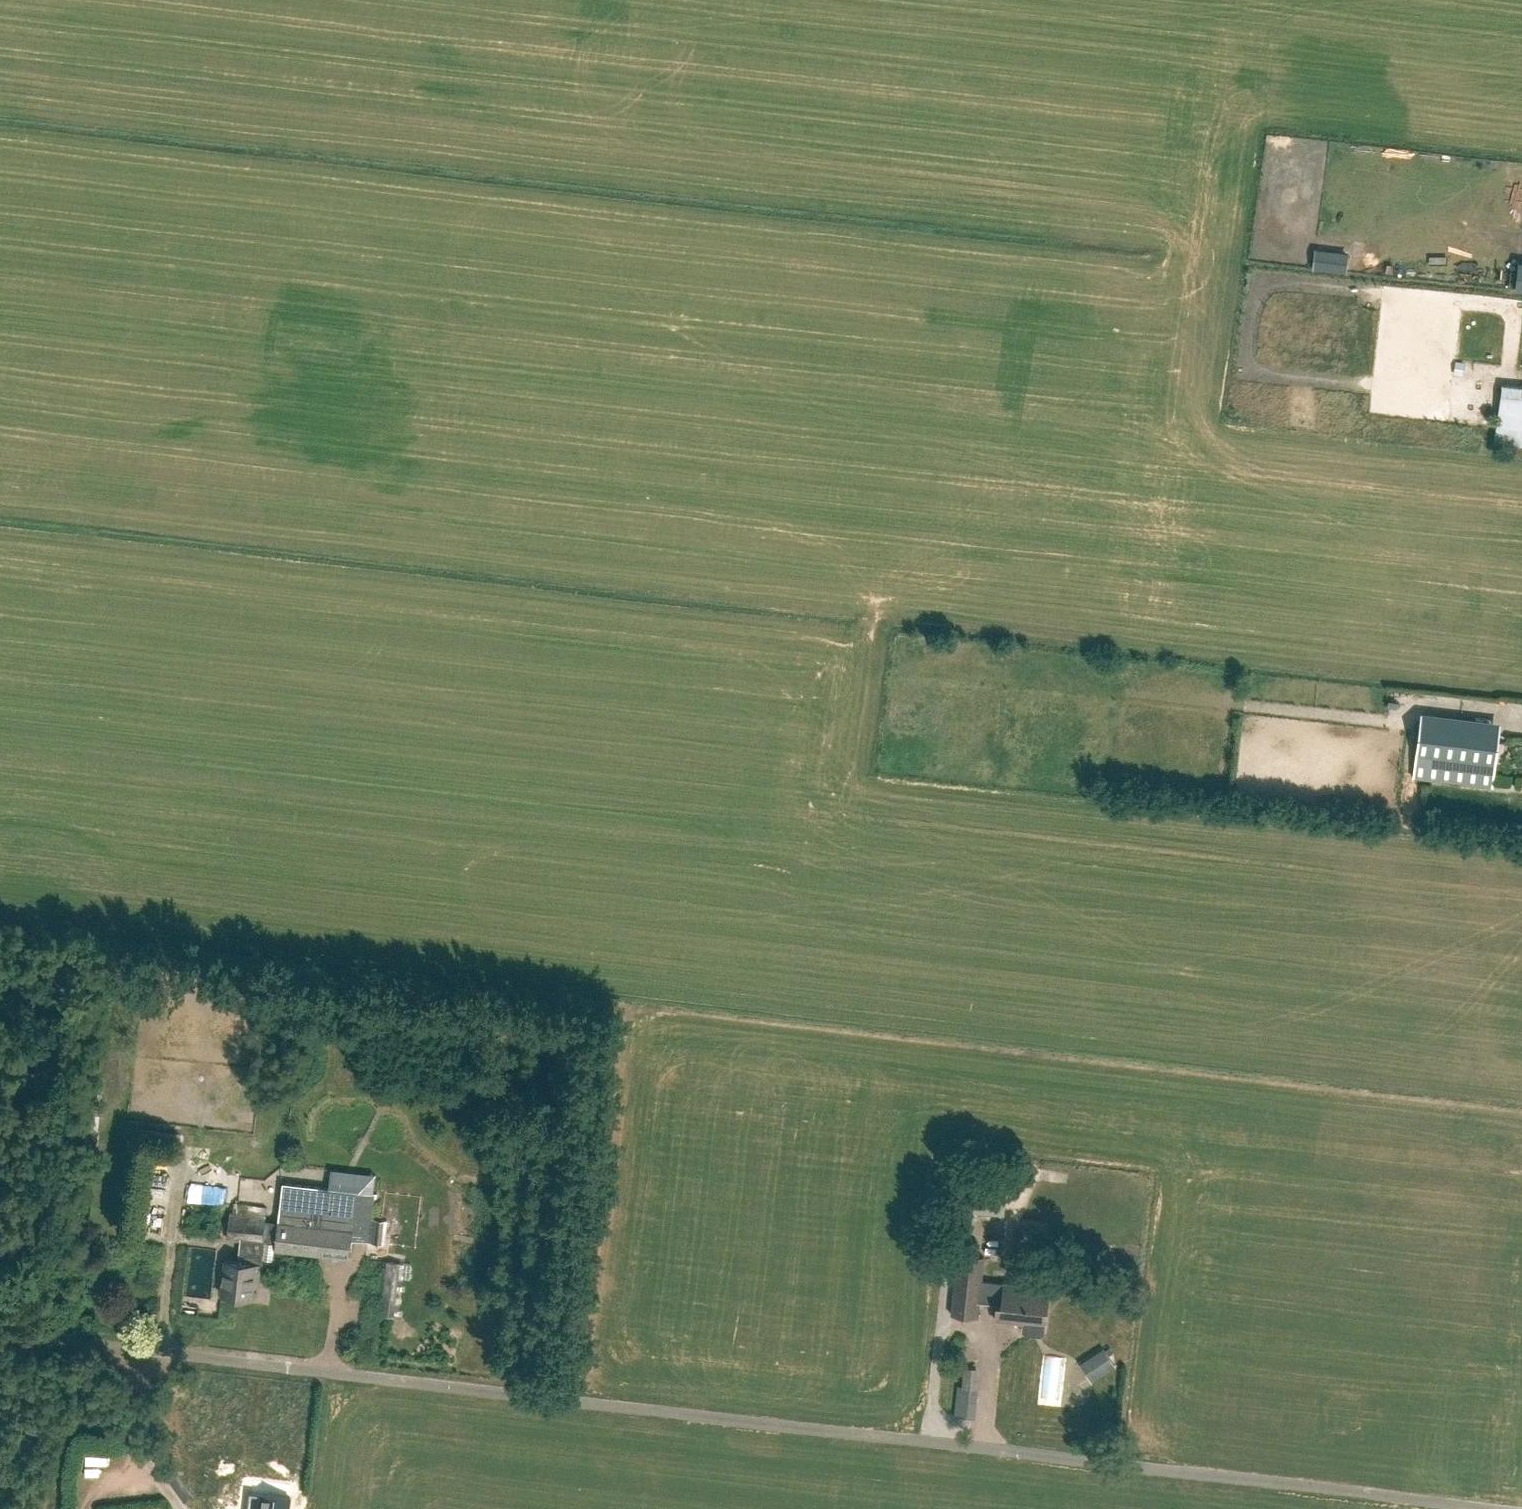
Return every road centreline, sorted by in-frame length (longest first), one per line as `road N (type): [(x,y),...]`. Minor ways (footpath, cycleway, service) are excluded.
road 1 (unclassified): [(1446,1508),(0,1335)]

